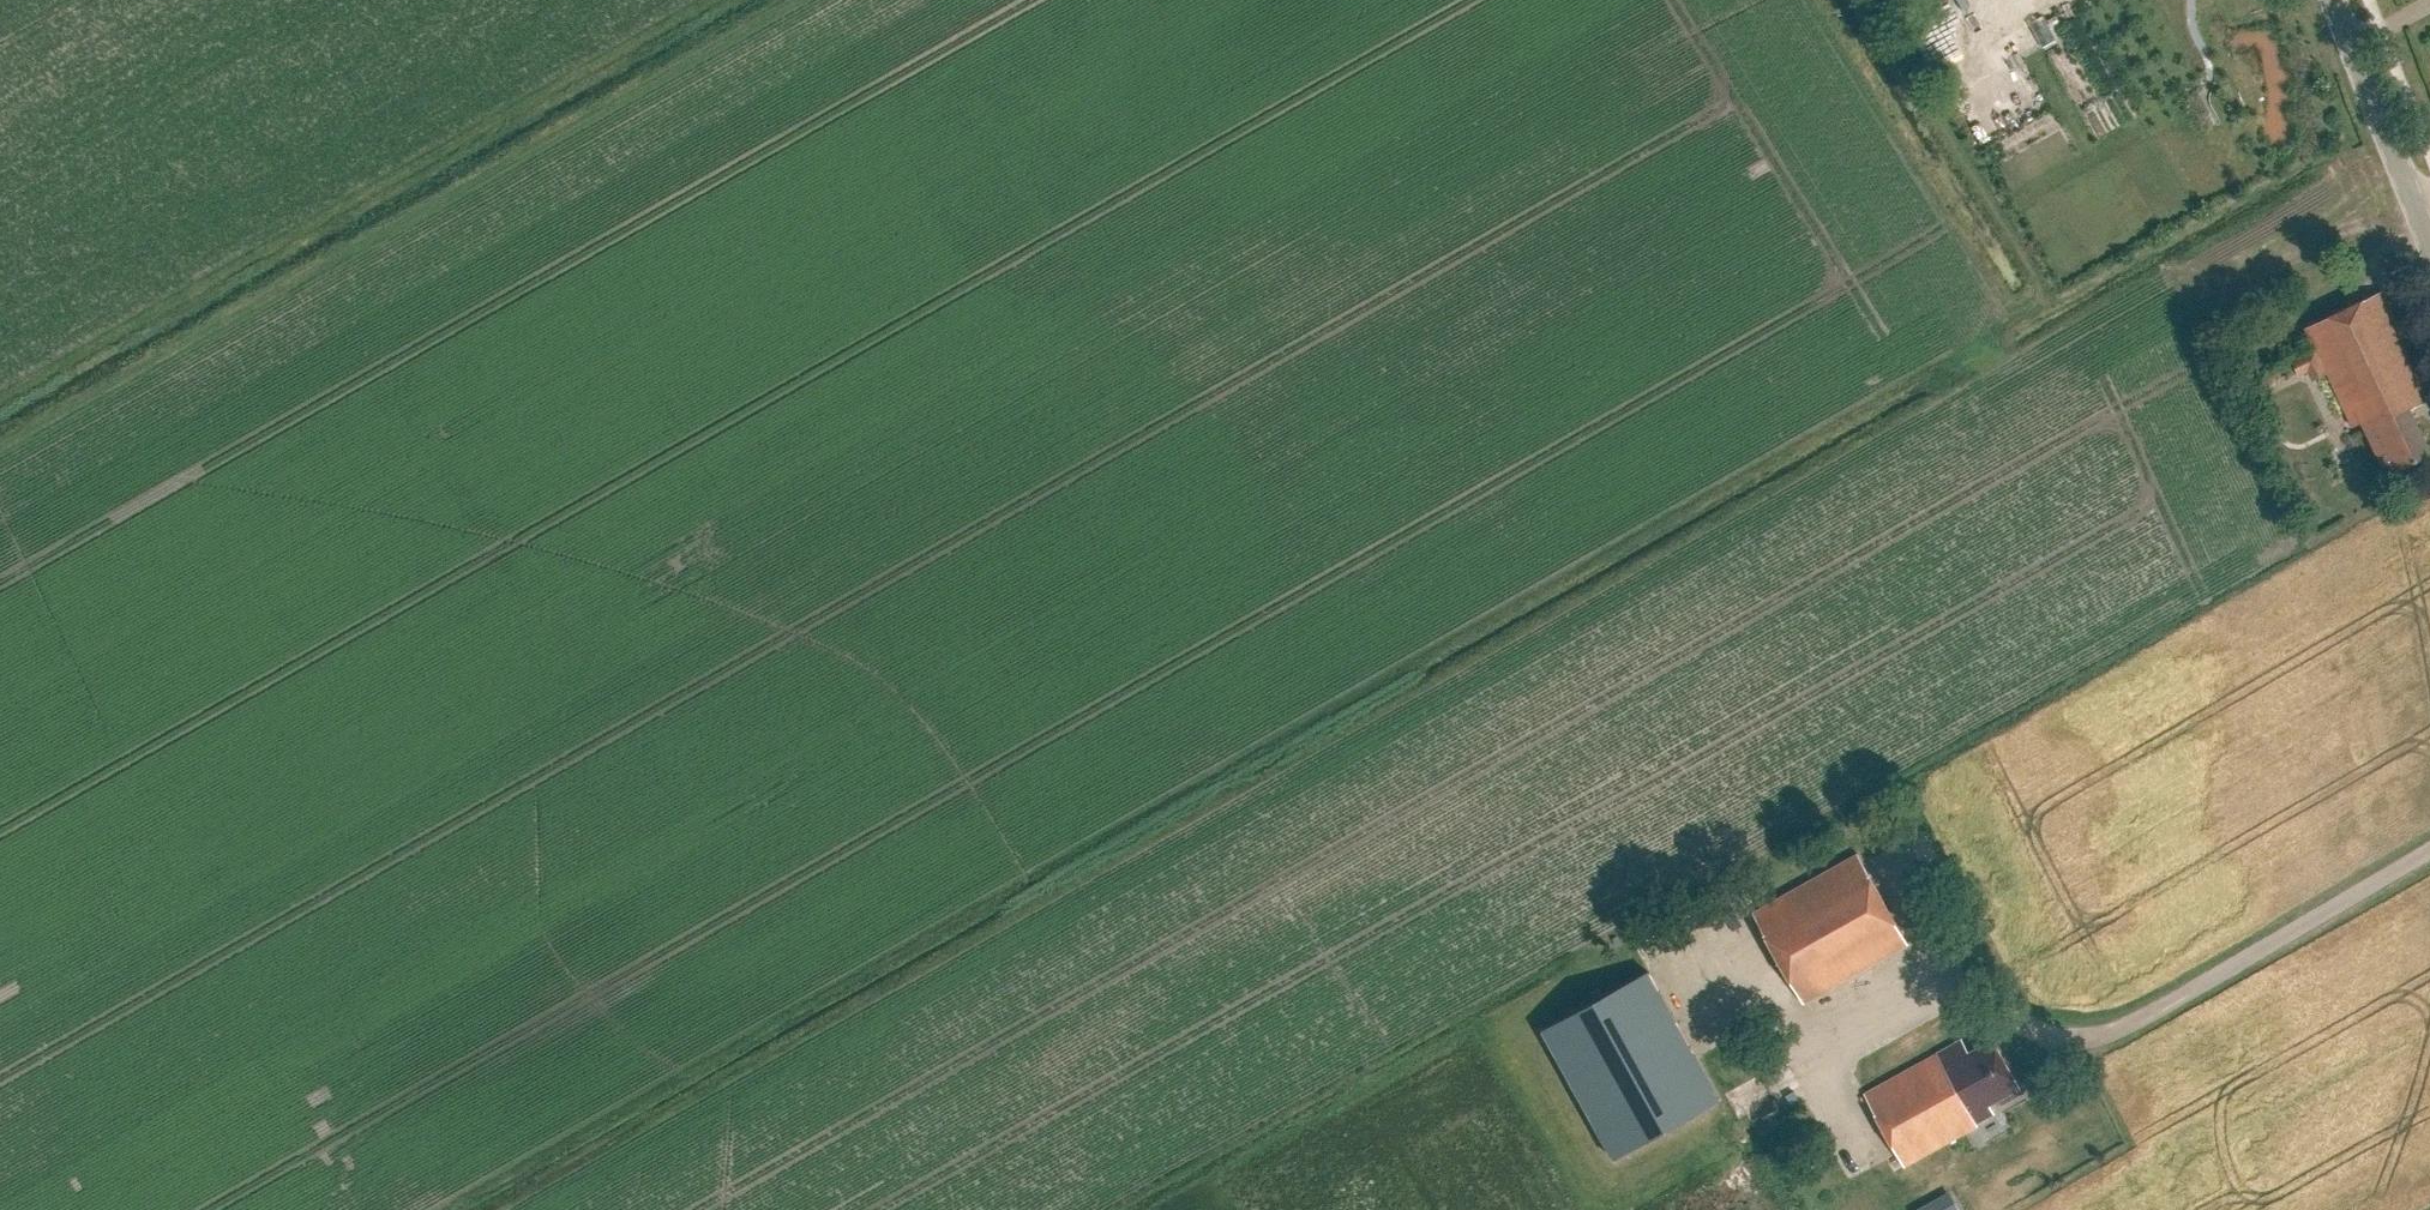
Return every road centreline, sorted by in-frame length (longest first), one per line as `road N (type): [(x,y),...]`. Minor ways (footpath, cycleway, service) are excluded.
road 1 (track): [(2429,858),(2112,1040),(2031,1033),(1925,986)]
road 2 (secondary): [(2429,266),(2315,0)]

